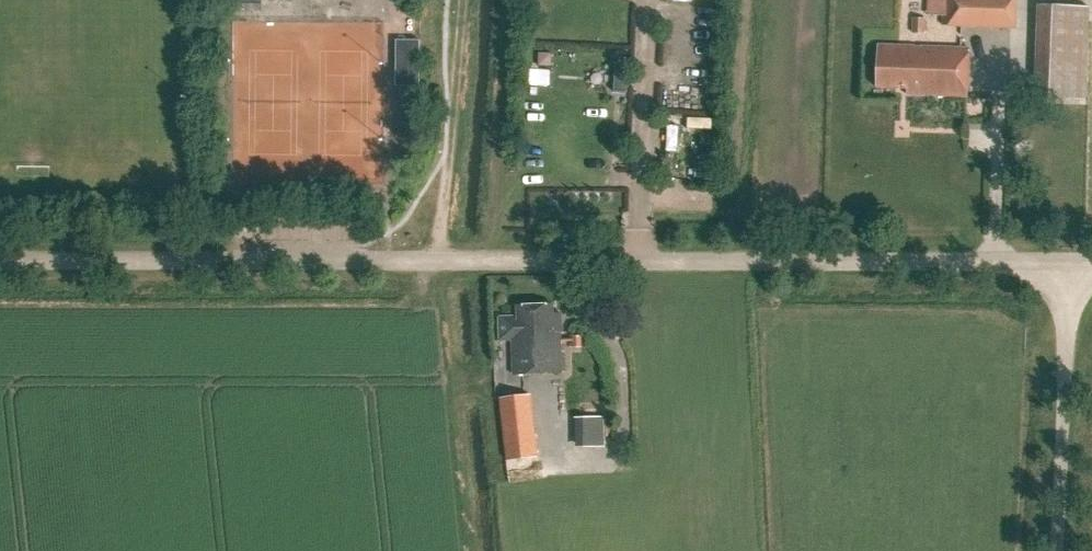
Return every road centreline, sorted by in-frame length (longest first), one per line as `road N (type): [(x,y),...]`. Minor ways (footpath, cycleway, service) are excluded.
road 1 (tertiary): [(1067,262),(0,260)]
road 2 (unclassified): [(1056,550),(1067,262)]
road 3 (track): [(442,261),(464,0)]

